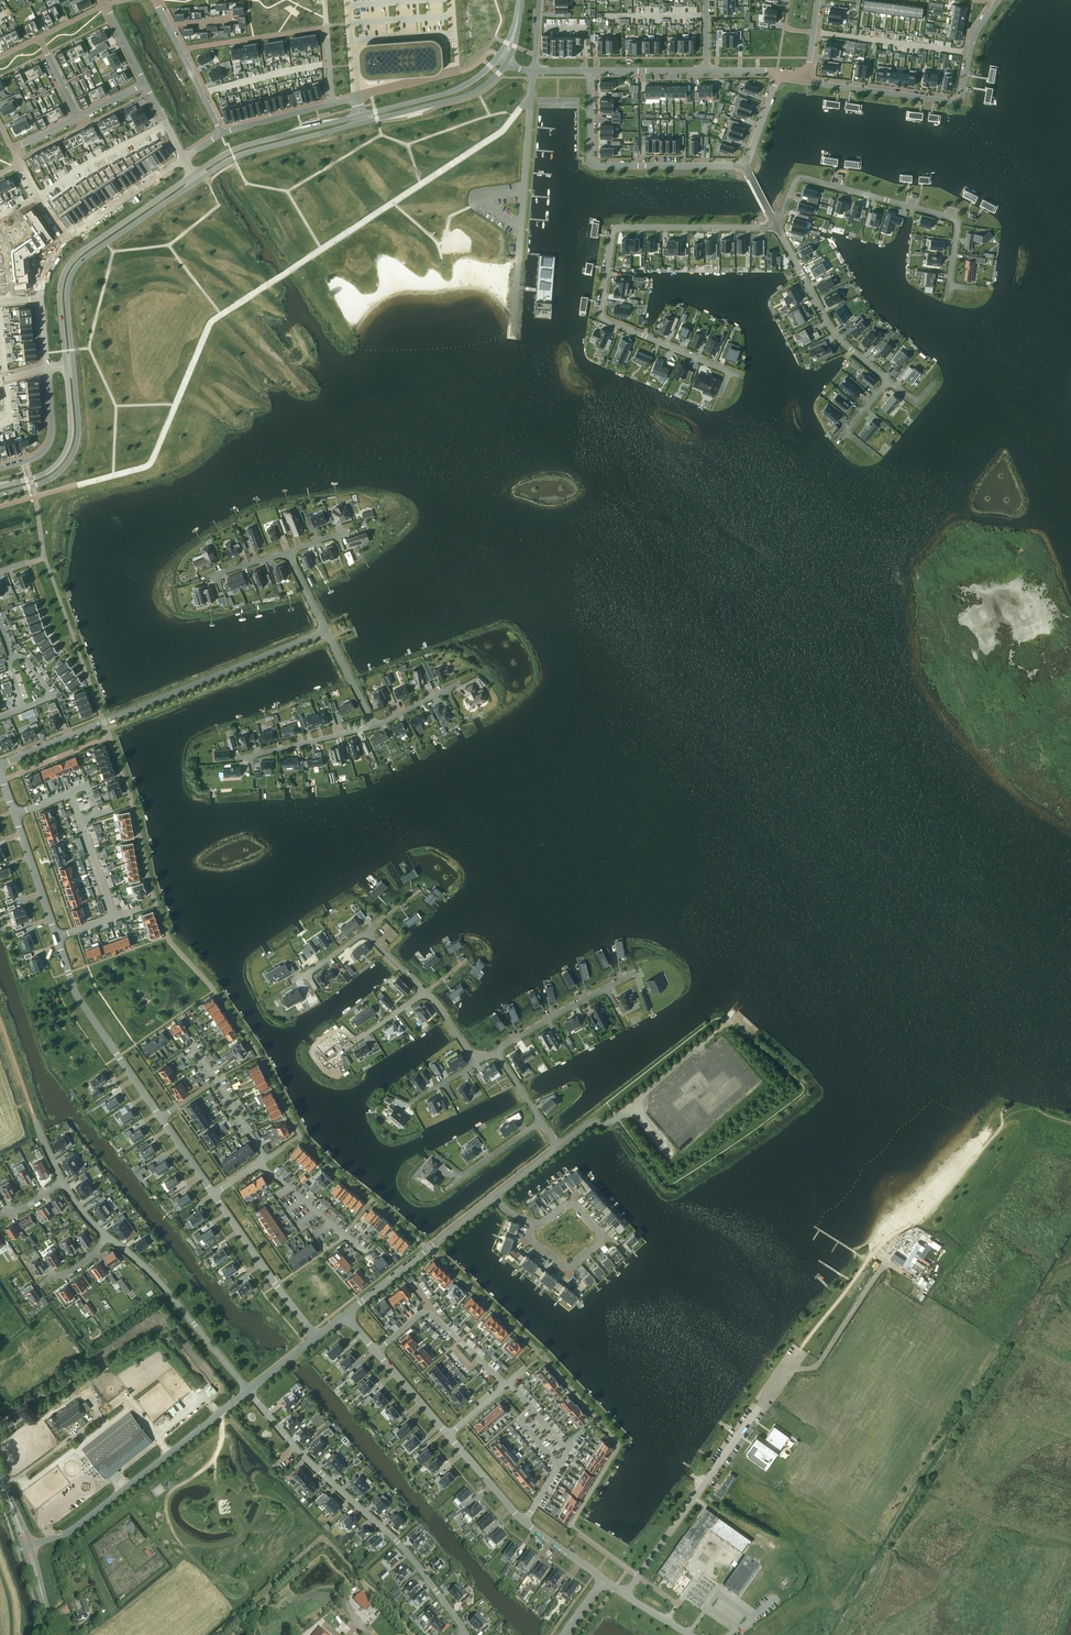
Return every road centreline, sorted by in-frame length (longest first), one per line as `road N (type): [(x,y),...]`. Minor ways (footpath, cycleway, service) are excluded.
road 1 (residential): [(213,1193),(77,994),(0,773)]
road 2 (residential): [(776,224),(614,231),(604,318),(729,372),(720,394)]
road 3 (unclassified): [(0,764),(326,631)]
road 4 (residential): [(464,1631),(411,1558),(248,1390)]
road 5 (residential): [(784,211),(802,177),(955,219),(951,285),(970,288)]
road 6 (unclassified): [(513,334),(534,70)]
road 7 (residential): [(804,74),(810,82),(957,102),(972,40),(994,5)]
road 8 (tertiary): [(193,175),(68,264),(59,295),(66,366)]
road 9 (residential): [(592,71),(592,164),(747,164)]
road 10 (tertiary): [(73,365),(67,295),(75,270),(197,181)]
road 11 (unclassified): [(28,1546),(70,1532),(227,1407)]
road 12 (residential): [(604,1580),(515,1512),(448,1436)]
road 13 (residential): [(248,1390),(158,1279),(108,1236)]
road 14 (residential): [(776,224),(833,329),(888,378)]
road 15 (residential): [(346,1313),(495,1196)]
road 16 (tertiary): [(360,115),(244,145),(193,175)]
road 17 (residential): [(317,1336),(213,1193)]
road 18 (tertiary): [(197,181),(240,155),(362,123)]
road 19 (tertiary): [(0,494),(46,480),(73,454),(79,430),(73,365)]
road 20 (residential): [(538,1225),(568,1205),(599,1240),(564,1266),(532,1232)]
road 21 (residential): [(495,1051),(638,971)]
road 22 (tertiary): [(66,366),(66,451),(42,474),(0,487)]
road 23 (residential): [(625,1594),(719,1463)]
road 24 (tertiary): [(362,123),(467,95),(507,61)]
road 25 (residential): [(448,1436),(346,1313)]
road 26 (tertiary): [(499,56),(461,88),(360,115)]
road 27 (residential): [(235,760),(374,726)]
road 28 (residential): [(184,158),(67,239)]
road 29 (residential): [(48,368),(50,442),(34,459),(0,469)]

